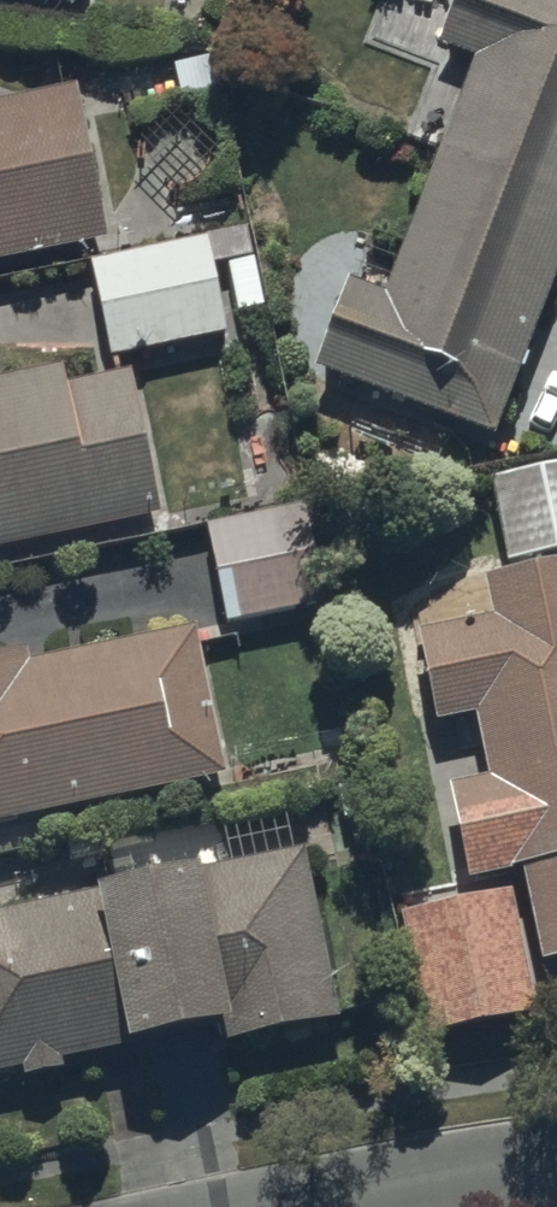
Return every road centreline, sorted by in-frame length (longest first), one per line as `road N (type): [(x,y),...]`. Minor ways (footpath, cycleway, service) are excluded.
road 1 (residential): [(437,1206),(556,1184)]

